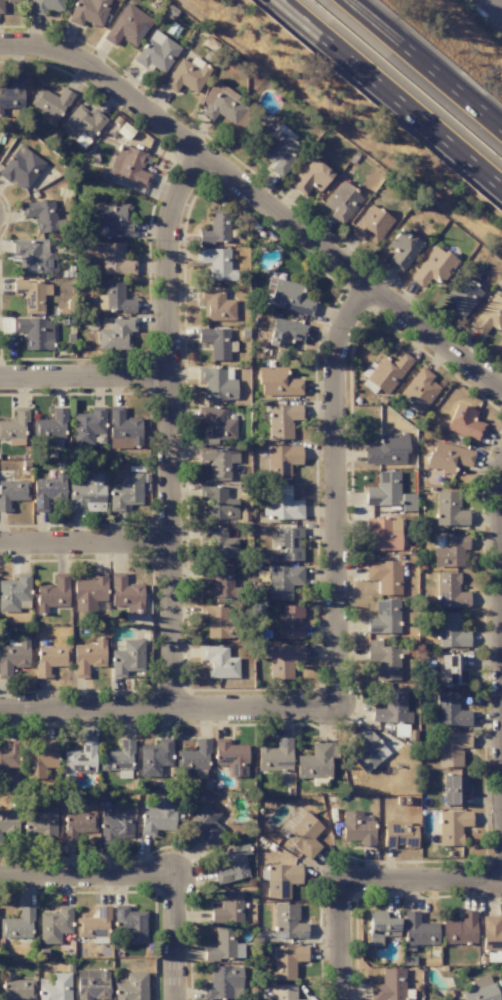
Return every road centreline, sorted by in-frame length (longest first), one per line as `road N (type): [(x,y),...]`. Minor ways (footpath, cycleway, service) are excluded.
road 1 (residential): [(58,47),(375,299),(501,389)]
road 2 (residential): [(173,709),(168,239),(202,161)]
road 3 (residential): [(338,705),(335,399),(341,339),(375,299)]
road 4 (residential): [(0,711),(338,705)]
road 5 (motorway): [(277,0),(501,190)]
road 6 (motorway): [(501,129),(349,0)]
road 7 (residential): [(0,550),(175,550)]
road 8 (residential): [(0,880),(173,876)]
road 9 (residential): [(0,379),(172,374)]
road 10 (residential): [(344,887),(501,883)]
road 11 (residential): [(175,999),(173,876)]

